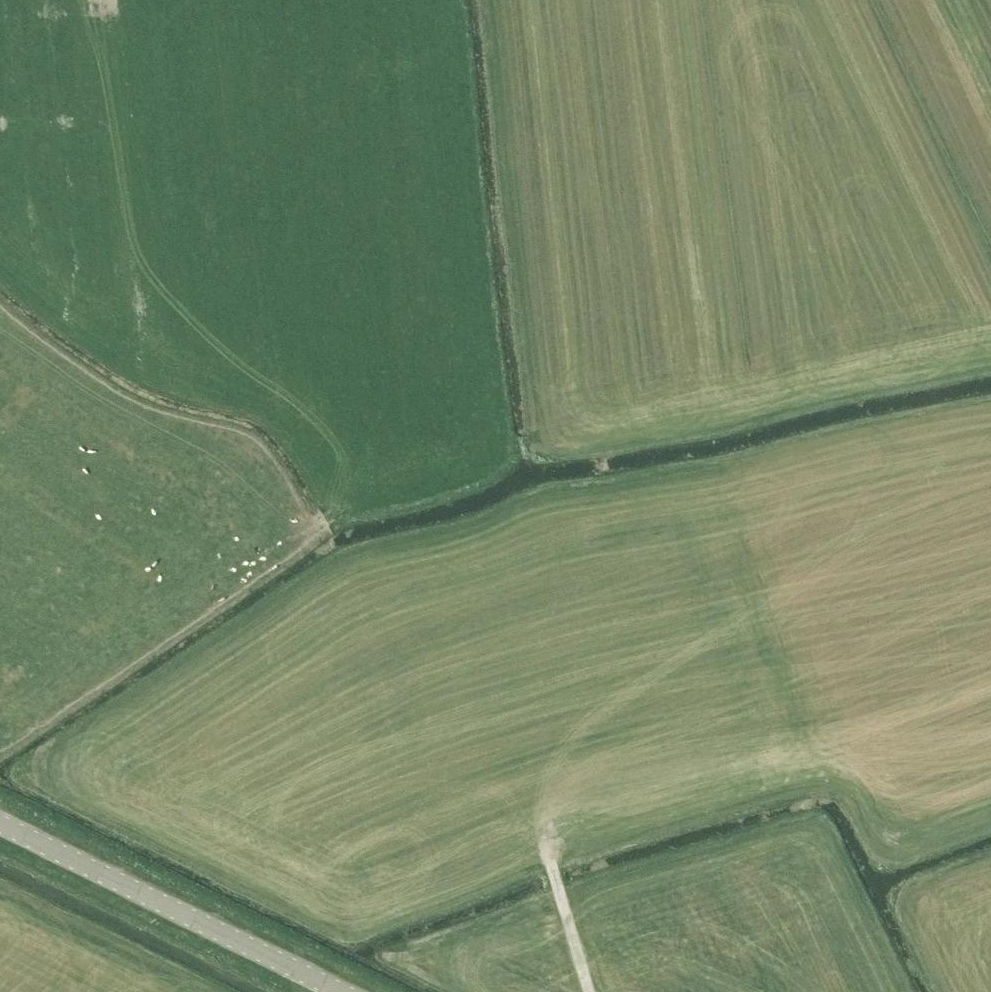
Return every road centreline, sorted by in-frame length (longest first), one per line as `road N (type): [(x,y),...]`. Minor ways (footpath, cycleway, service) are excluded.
road 1 (tertiary): [(340,991),(0,822)]

